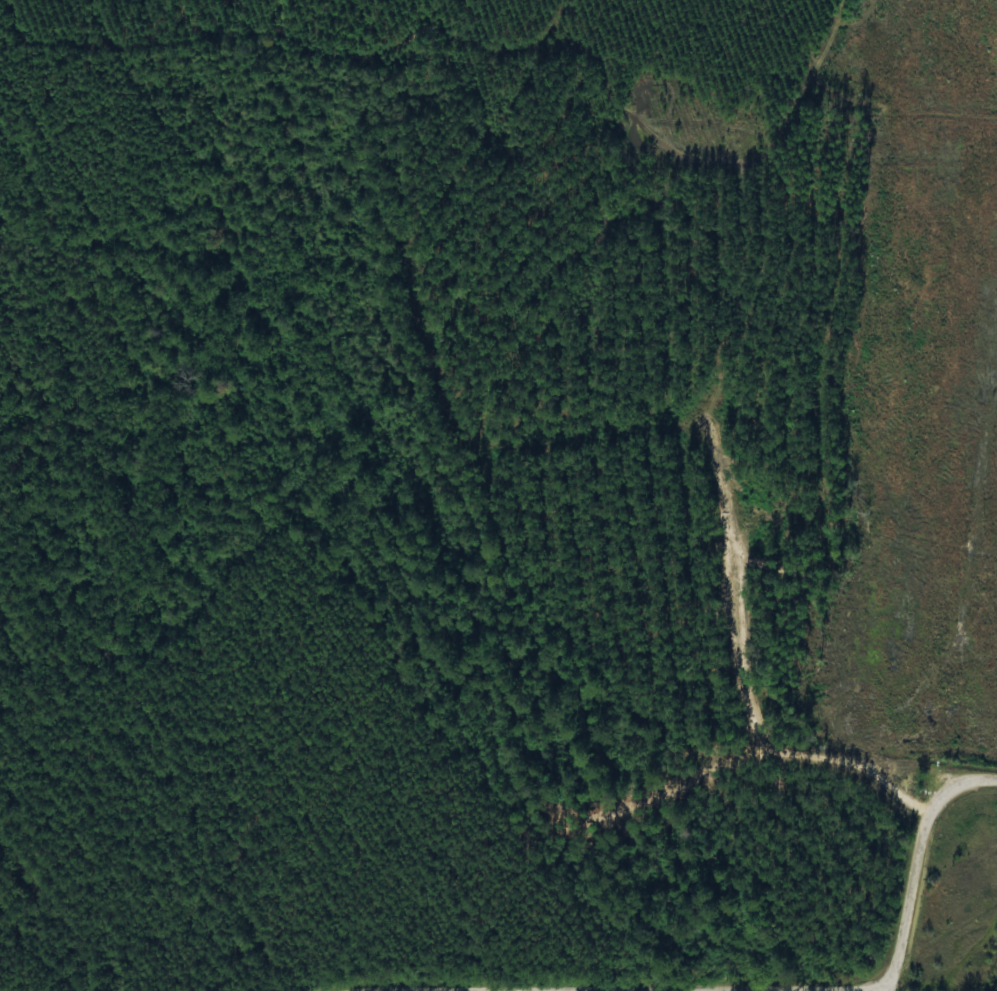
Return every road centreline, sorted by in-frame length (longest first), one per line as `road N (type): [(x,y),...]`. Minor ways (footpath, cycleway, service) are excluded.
road 1 (residential): [(996,782),(953,788),(930,819),(888,990)]

